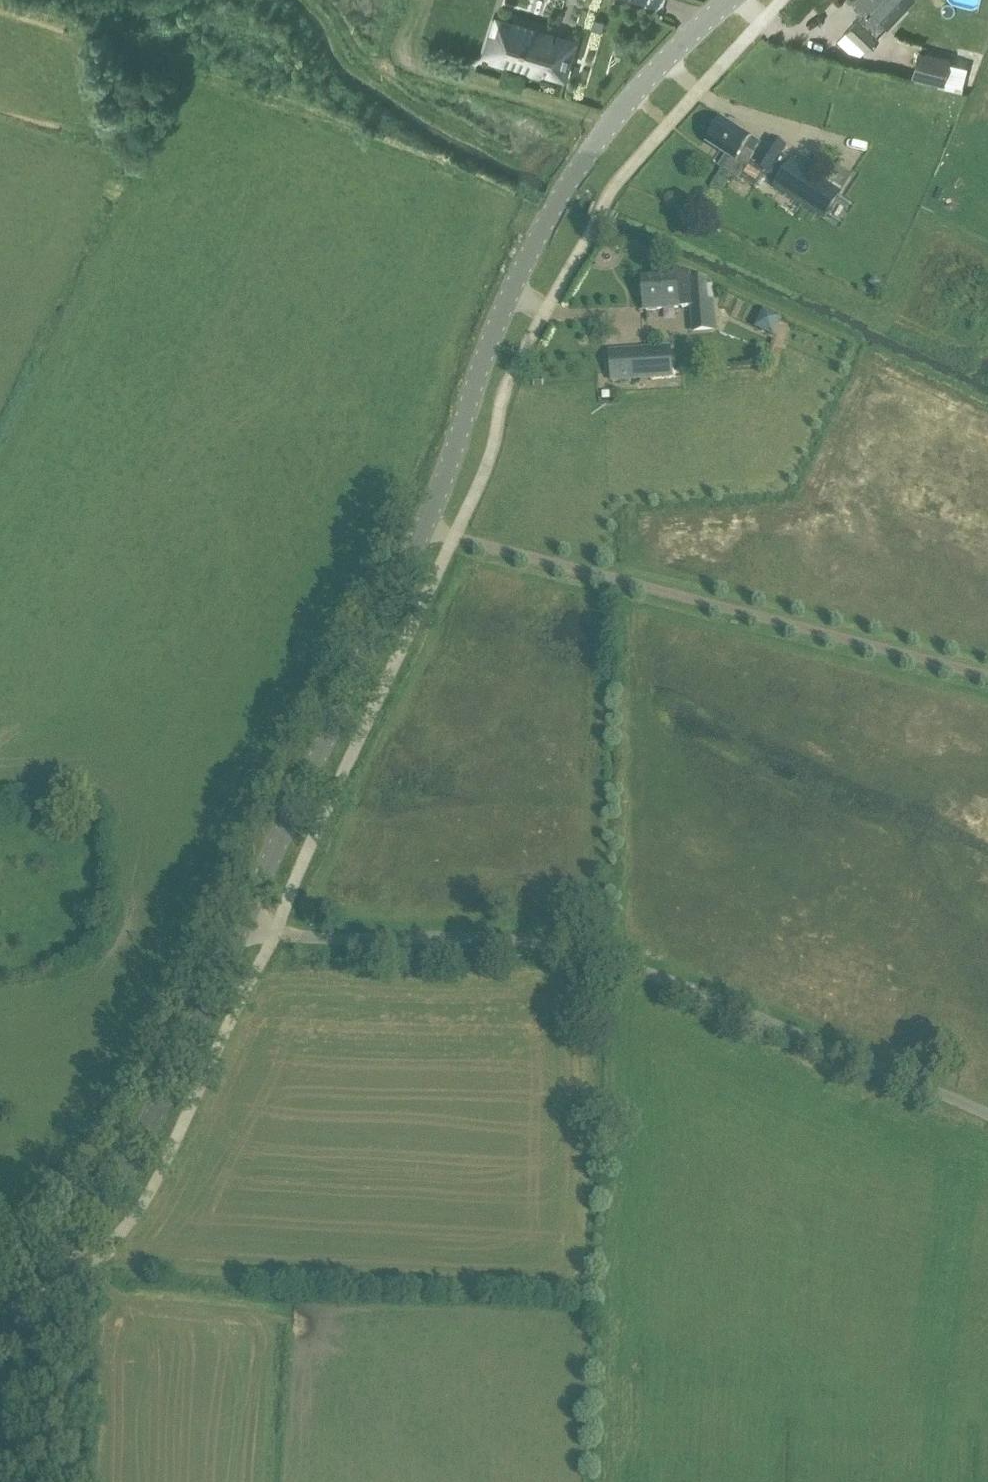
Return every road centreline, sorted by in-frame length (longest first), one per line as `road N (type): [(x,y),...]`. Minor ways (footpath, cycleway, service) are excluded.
road 1 (tertiary): [(0,1278),(54,1247),(96,1210),(238,938),(549,236),(653,86),(733,0)]

